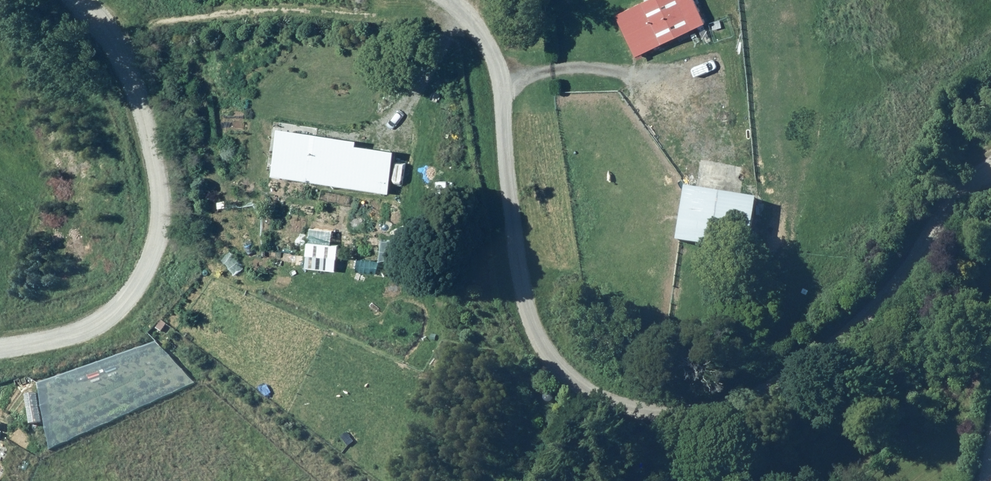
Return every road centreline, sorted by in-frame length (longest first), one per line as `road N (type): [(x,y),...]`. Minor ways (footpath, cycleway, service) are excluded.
road 1 (unclassified): [(441,0),(479,32),(497,64),(508,198),(537,338),(561,371),(596,397),(640,414),(723,412),(792,380),(911,270),(990,169)]
road 2 (unclassified): [(0,351),(89,329),(134,289),(150,257),(156,176),(135,84),(75,0)]

